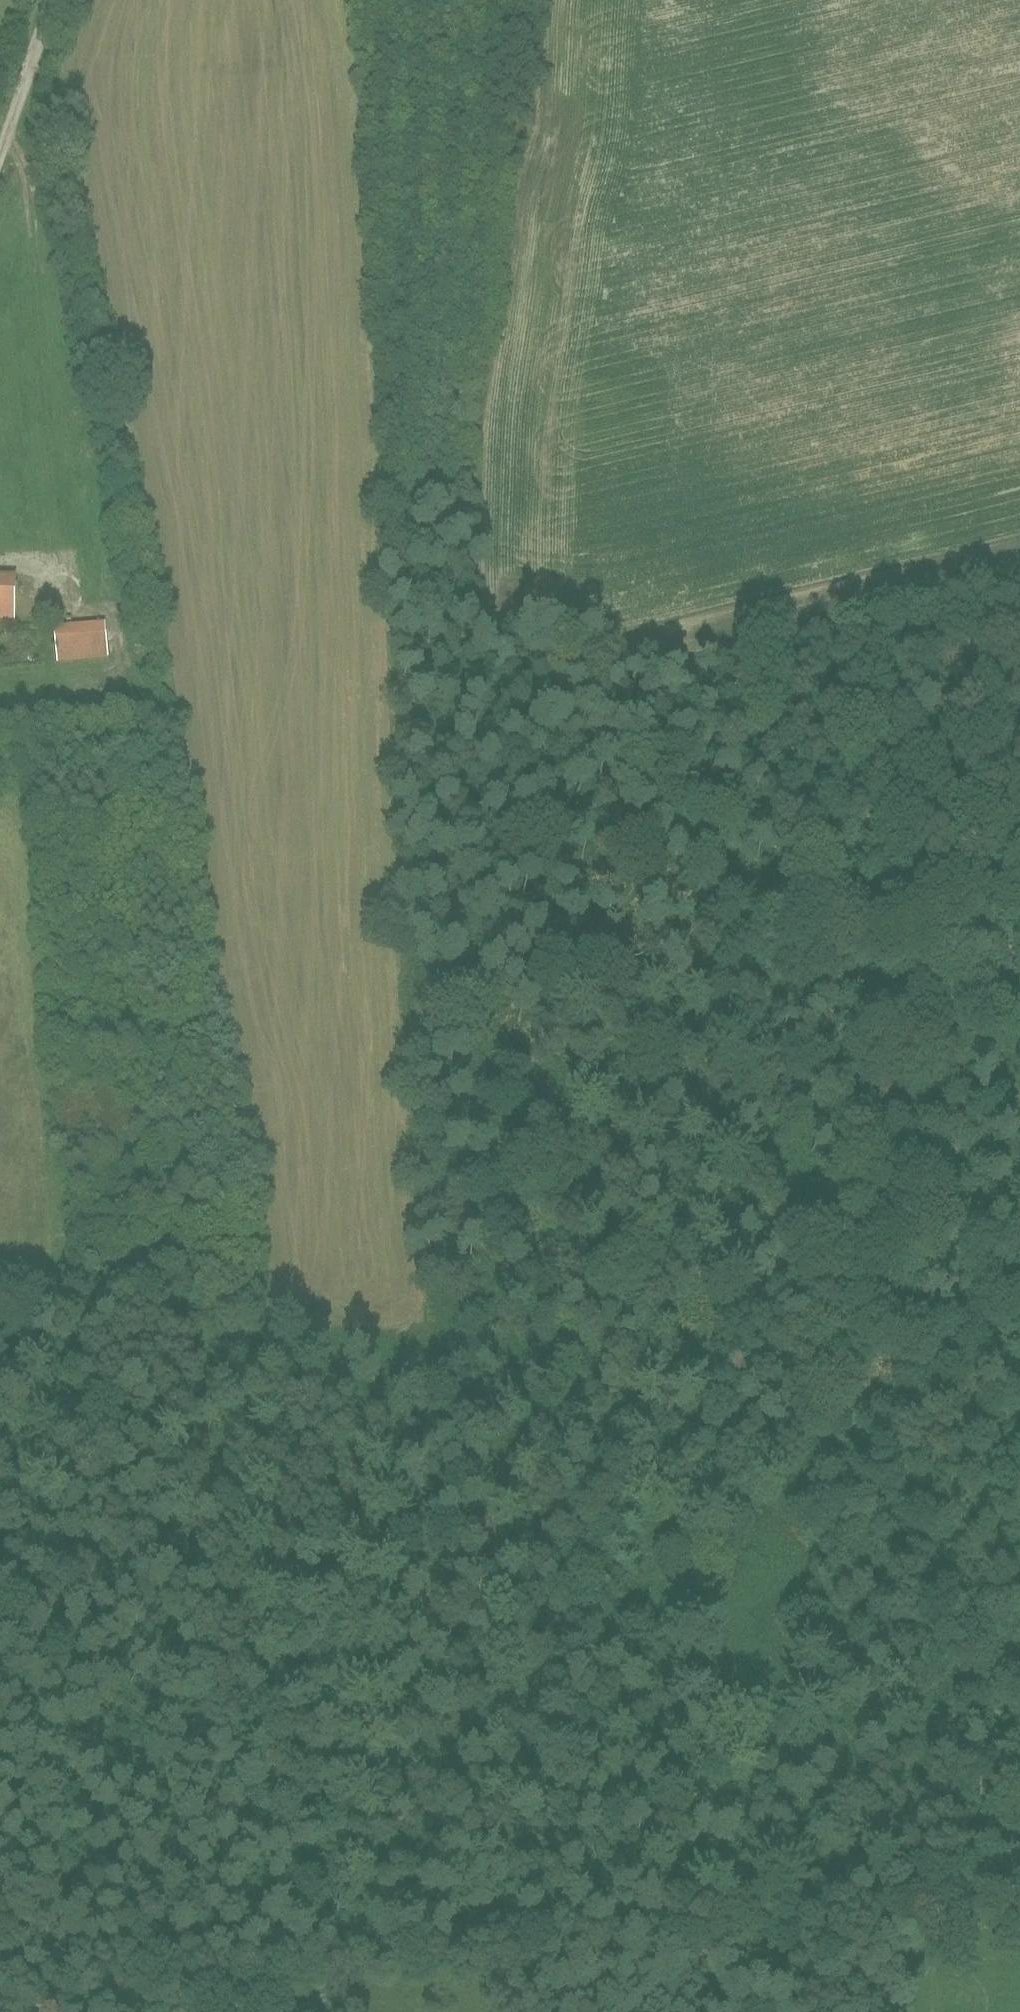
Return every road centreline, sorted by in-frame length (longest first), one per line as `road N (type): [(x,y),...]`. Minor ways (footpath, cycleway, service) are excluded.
road 1 (track): [(53,0),(0,169)]

